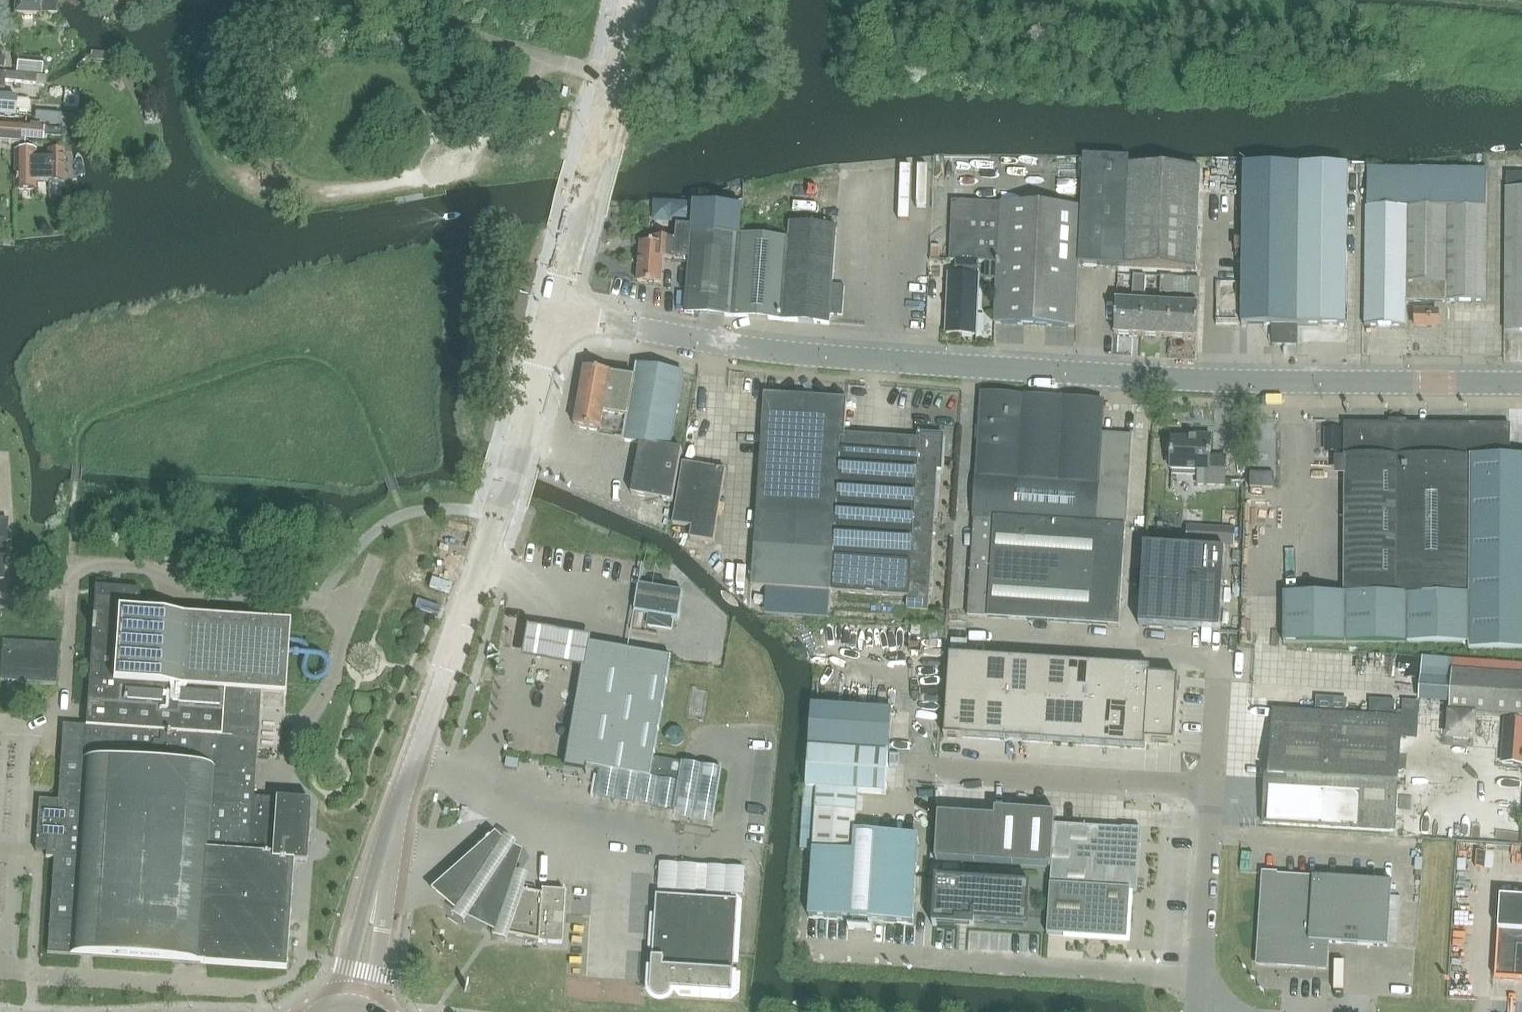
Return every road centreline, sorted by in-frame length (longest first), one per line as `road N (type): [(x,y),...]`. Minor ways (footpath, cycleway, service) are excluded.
road 1 (unclassified): [(1521,387),(996,371),(756,348),(554,311)]
road 2 (tertiary): [(354,1007),(389,841),(523,446),(554,311)]
road 3 (unclassified): [(1198,981),(818,951)]
road 4 (track): [(541,58),(489,135),(402,182),(319,191),(259,179)]
road 5 (unclassified): [(1211,789),(921,768)]
road 6 (tertiary): [(554,311),(615,78)]
road 7 (unclassified): [(615,78),(446,28),(415,0)]
road 8 (unclassified): [(1198,981),(1211,789)]

